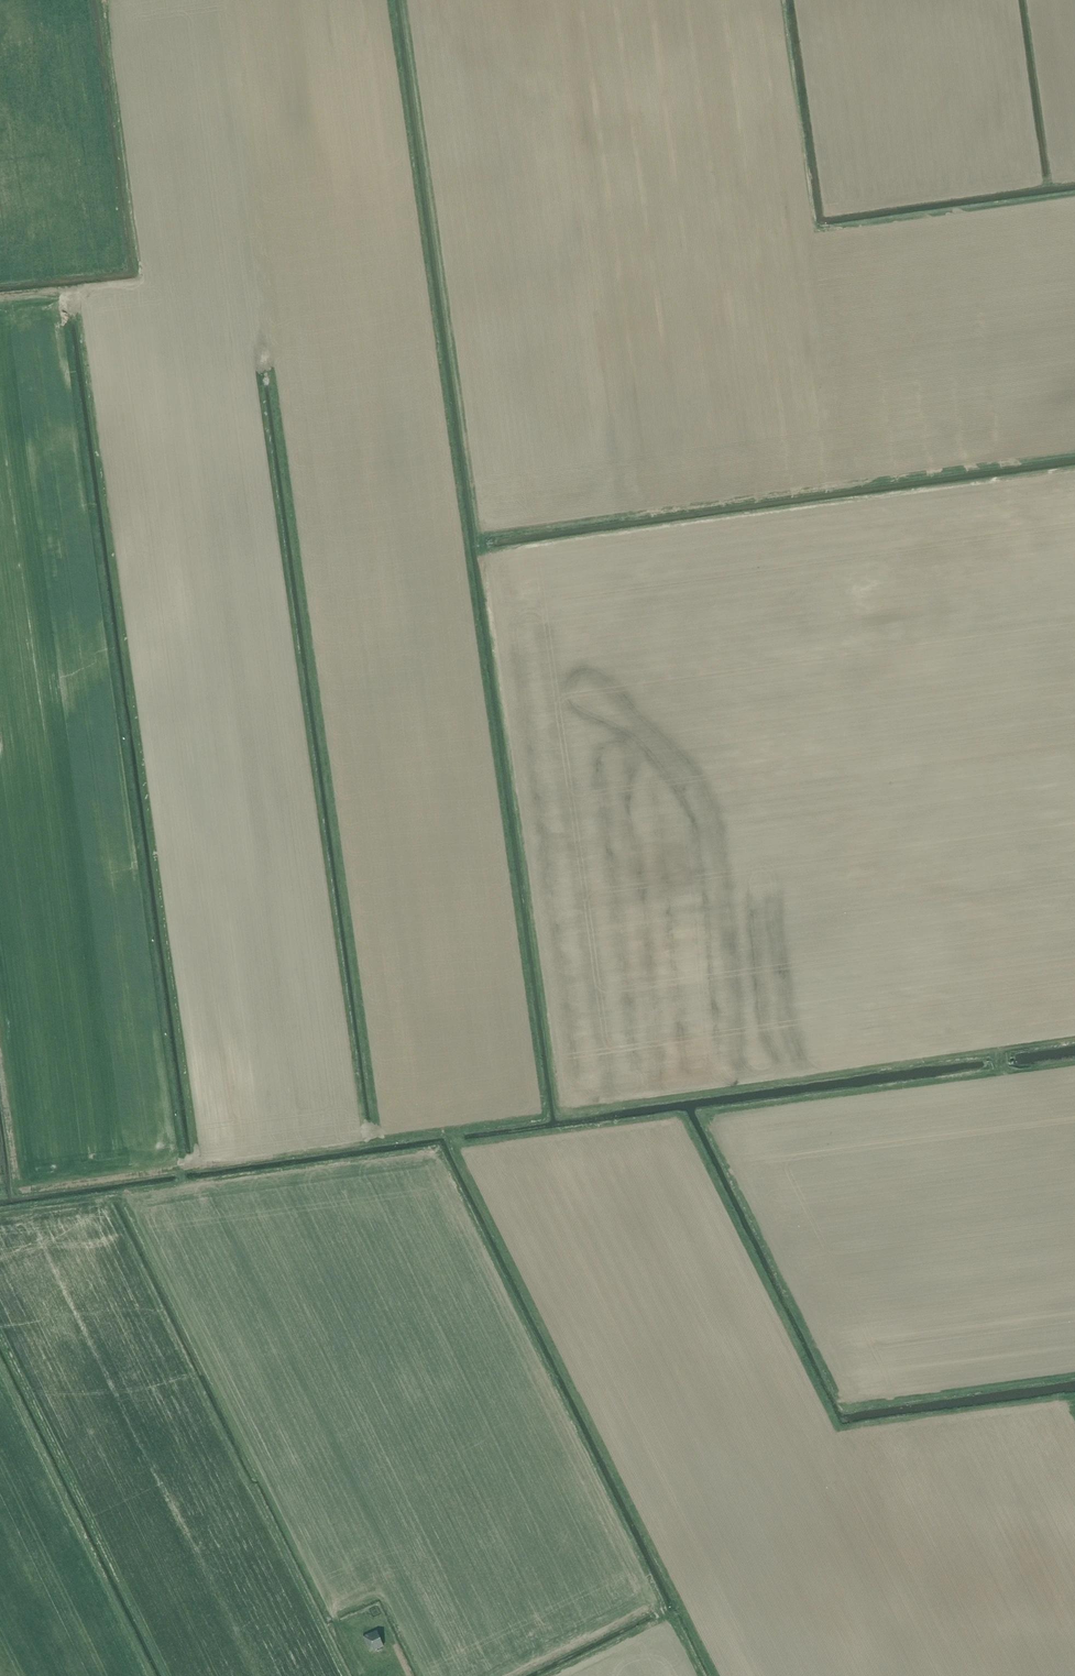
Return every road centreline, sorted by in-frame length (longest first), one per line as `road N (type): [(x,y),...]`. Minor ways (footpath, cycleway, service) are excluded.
road 1 (track): [(700,1675),(673,1620),(651,1609),(509,1675)]
road 2 (track): [(673,1620),(679,1601),(632,1505)]

